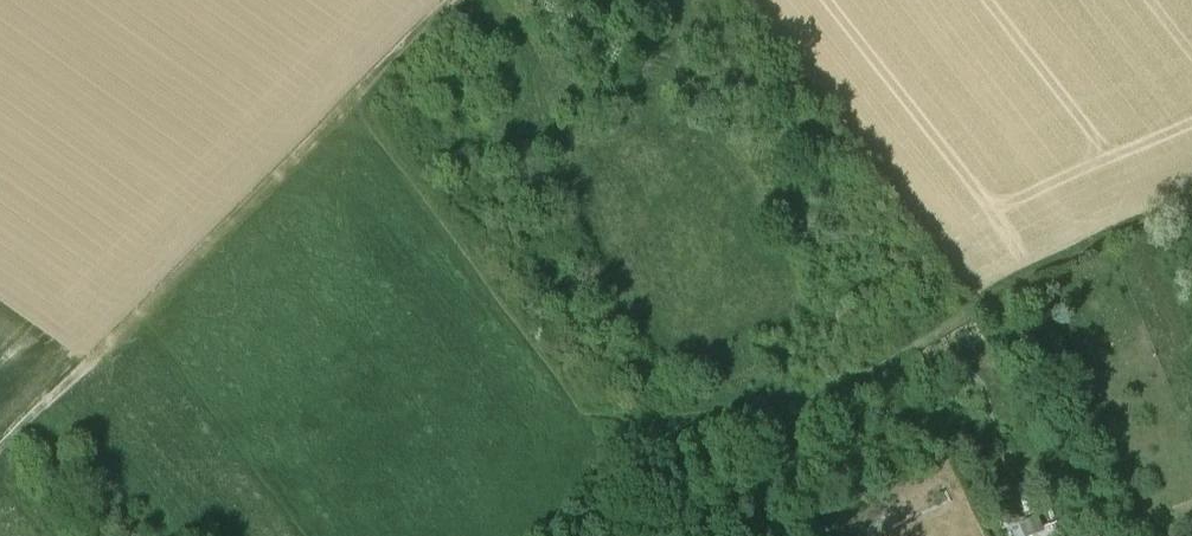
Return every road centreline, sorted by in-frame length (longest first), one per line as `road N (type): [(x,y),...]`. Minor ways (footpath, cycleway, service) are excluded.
road 1 (track): [(356,101),(584,393),(647,413),(772,414),(832,390),(1122,226),(1191,196)]
road 2 (track): [(356,101),(0,451)]
road 3 (track): [(457,0),(356,101)]

